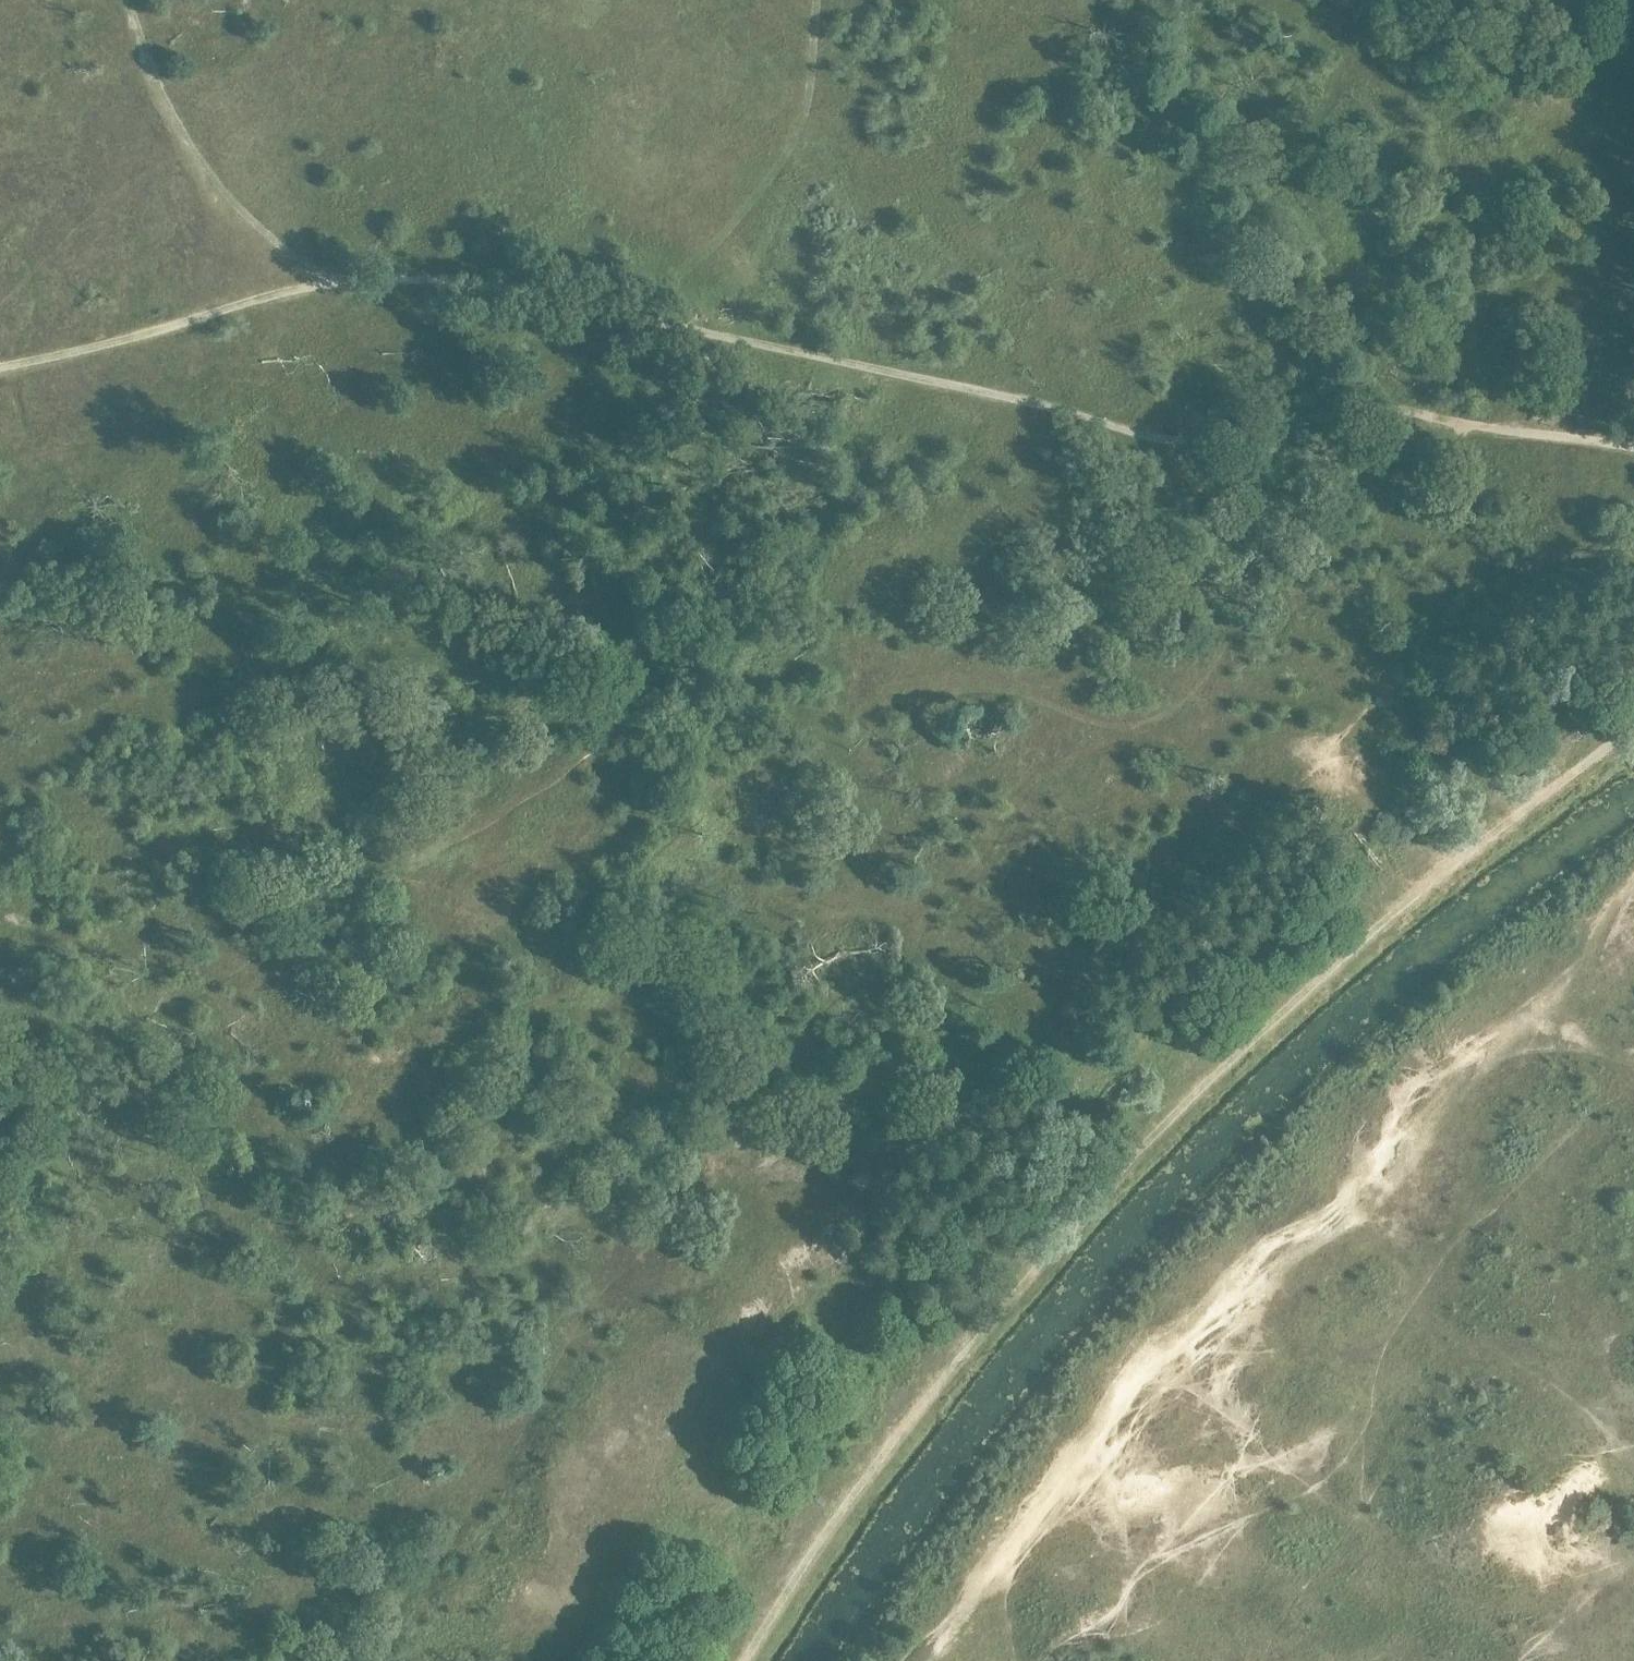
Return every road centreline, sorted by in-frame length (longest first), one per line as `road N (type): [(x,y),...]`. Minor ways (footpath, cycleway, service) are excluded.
road 1 (track): [(744,1660),(905,1429),(1160,1129),(1420,893),(1633,721)]
road 2 (track): [(342,282),(397,278),(514,290),(1177,440),(1240,436),(1360,408),(1433,418)]
road 3 (track): [(0,368),(342,282)]
road 4 (track): [(1433,418),(1633,442)]

